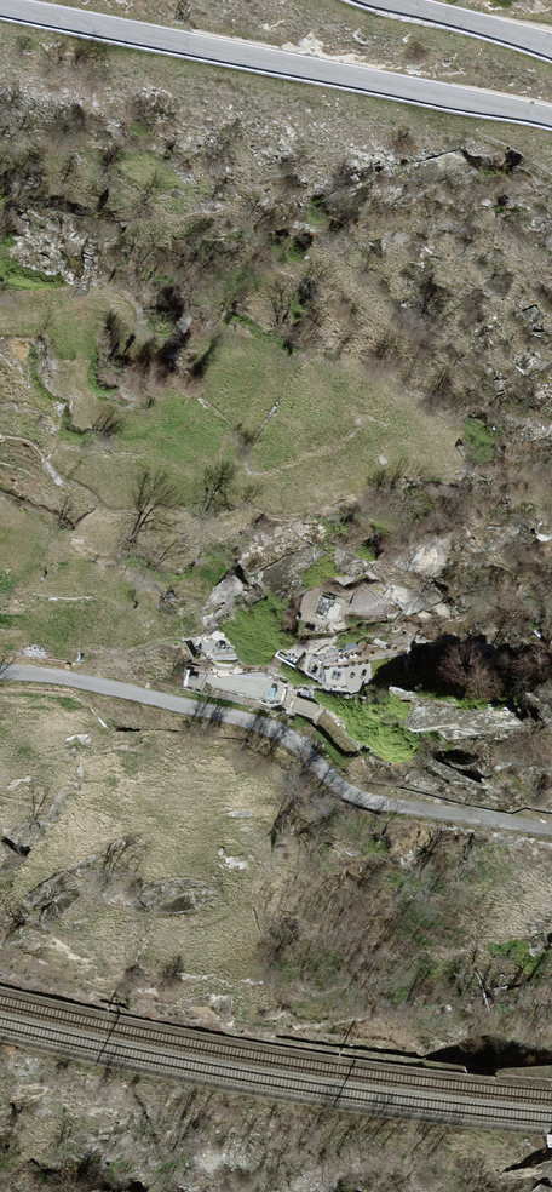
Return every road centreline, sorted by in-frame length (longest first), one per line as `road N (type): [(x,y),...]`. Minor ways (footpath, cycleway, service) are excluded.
road 1 (tertiary): [(0,6),(551,118)]
road 2 (residential): [(0,668),(259,723),(295,743),(340,786),(381,803)]
road 3 (tertiary): [(551,46),(384,0)]
road 4 (track): [(381,803),(551,829)]

